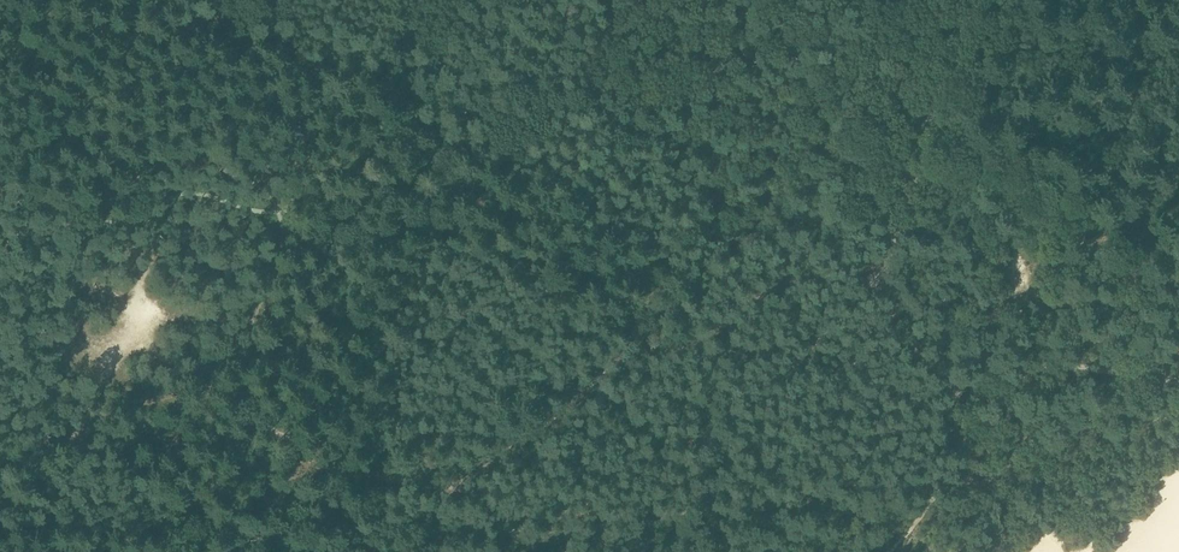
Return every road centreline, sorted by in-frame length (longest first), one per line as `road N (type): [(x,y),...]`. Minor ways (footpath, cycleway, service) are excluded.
road 1 (track): [(263,187),(311,198),(521,181),(642,291),(647,356),(804,271),(882,275)]
road 2 (track): [(906,184),(975,0)]
road 3 (track): [(1178,381),(1061,367),(1000,391)]
road 4 (track): [(882,275),(887,307),(948,386)]

